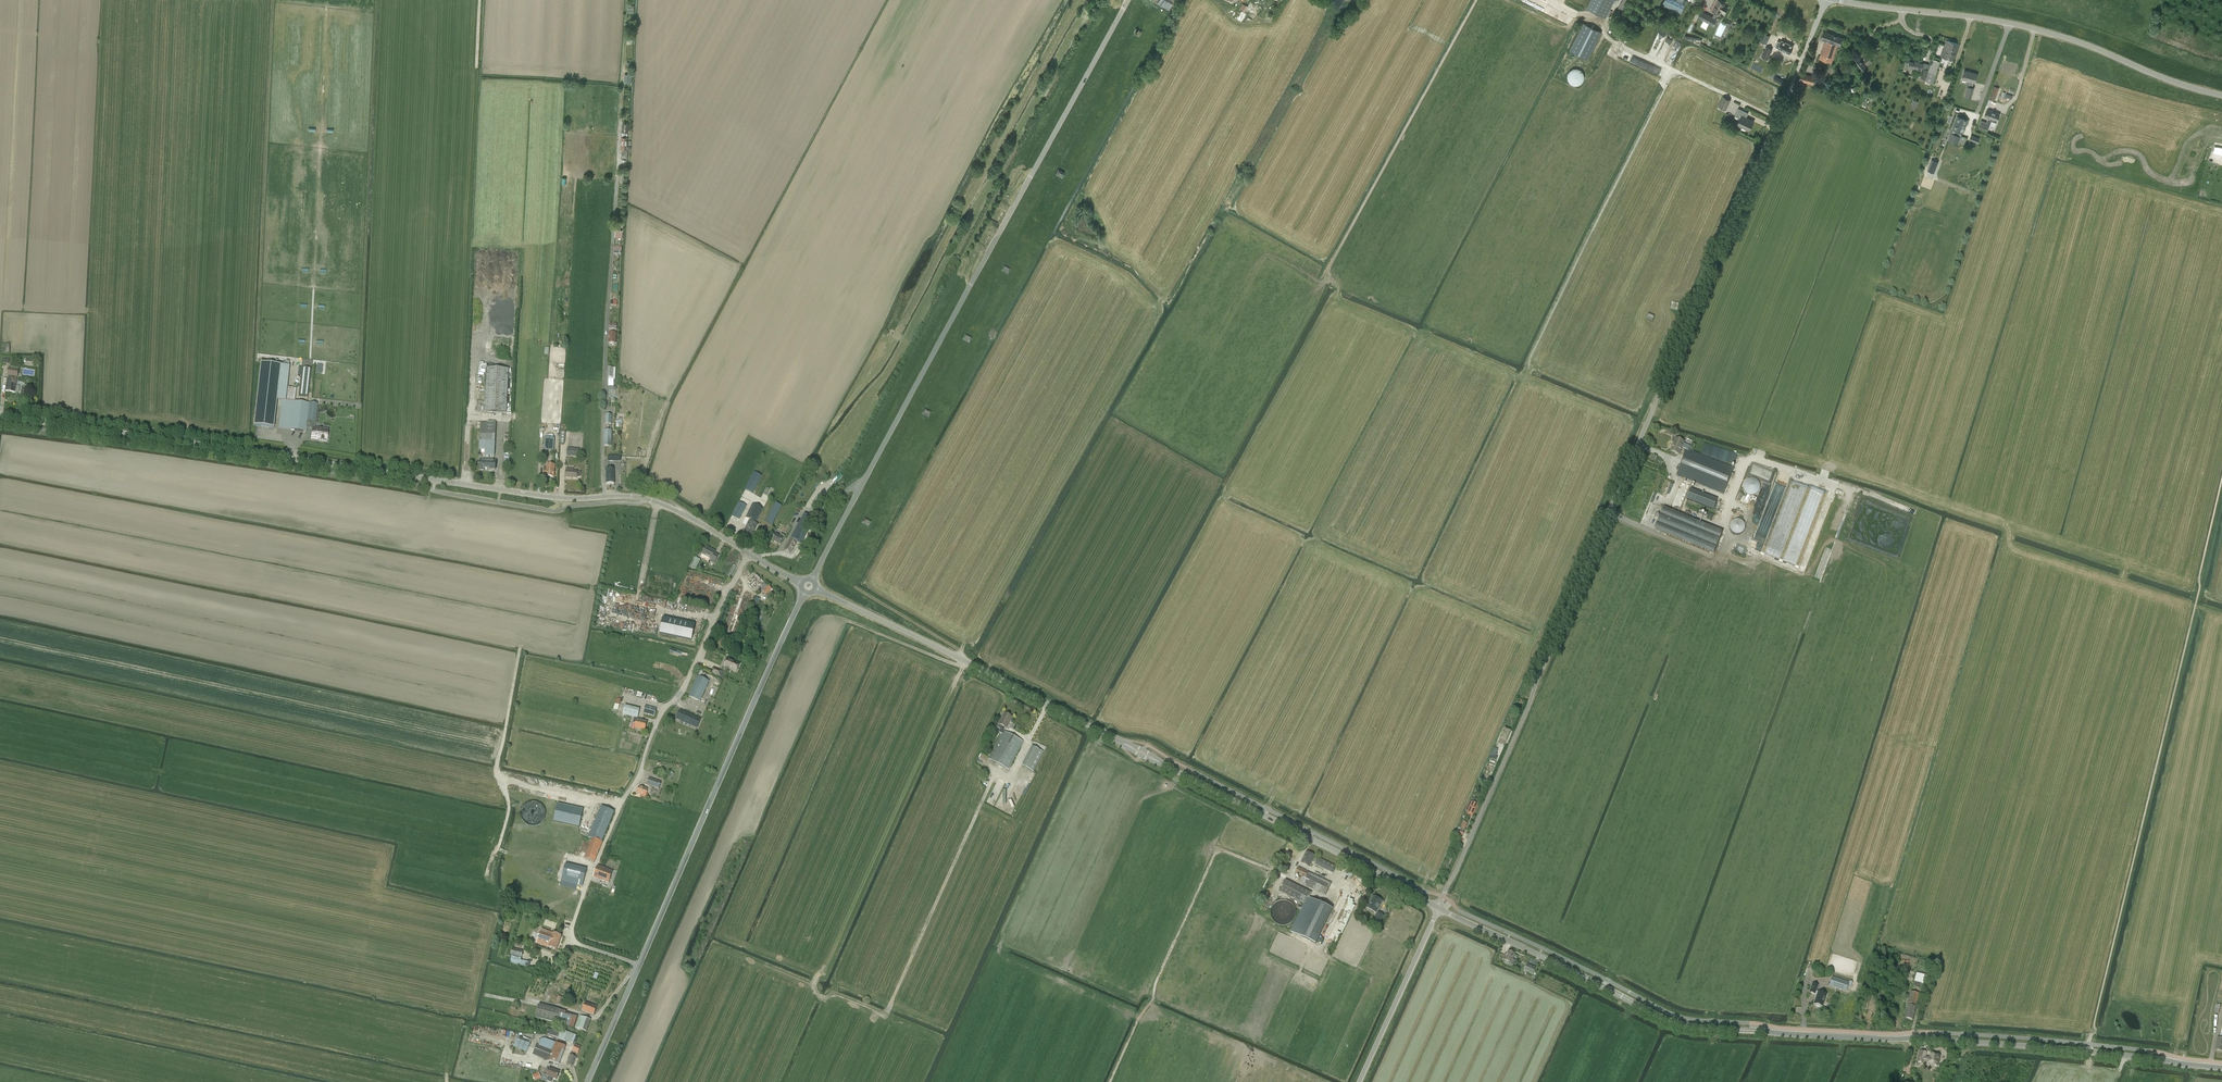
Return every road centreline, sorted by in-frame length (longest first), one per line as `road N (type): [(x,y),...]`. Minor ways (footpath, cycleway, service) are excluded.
road 1 (unclassified): [(1439,908),(1826,0)]
road 2 (unclassified): [(2221,1068),(2023,1045),(1688,1026),(1439,908)]
road 3 (unclassified): [(1439,908),(815,590)]
road 4 (unclassified): [(811,580),(1128,0)]
road 5 (unclassified): [(605,496),(556,498),(0,414)]
road 6 (unclassified): [(588,1081),(804,592)]
road 7 (unclassified): [(2221,96),(2035,30),(1835,0)]
road 8 (unclassified): [(605,496),(620,122)]
road 9 (track): [(836,617),(958,666),(963,659),(857,584)]
road 10 (unclassified): [(626,795),(749,555)]
road 11 (unclassified): [(1359,1081),(1439,908)]
road 12 (track): [(620,122),(626,0)]

